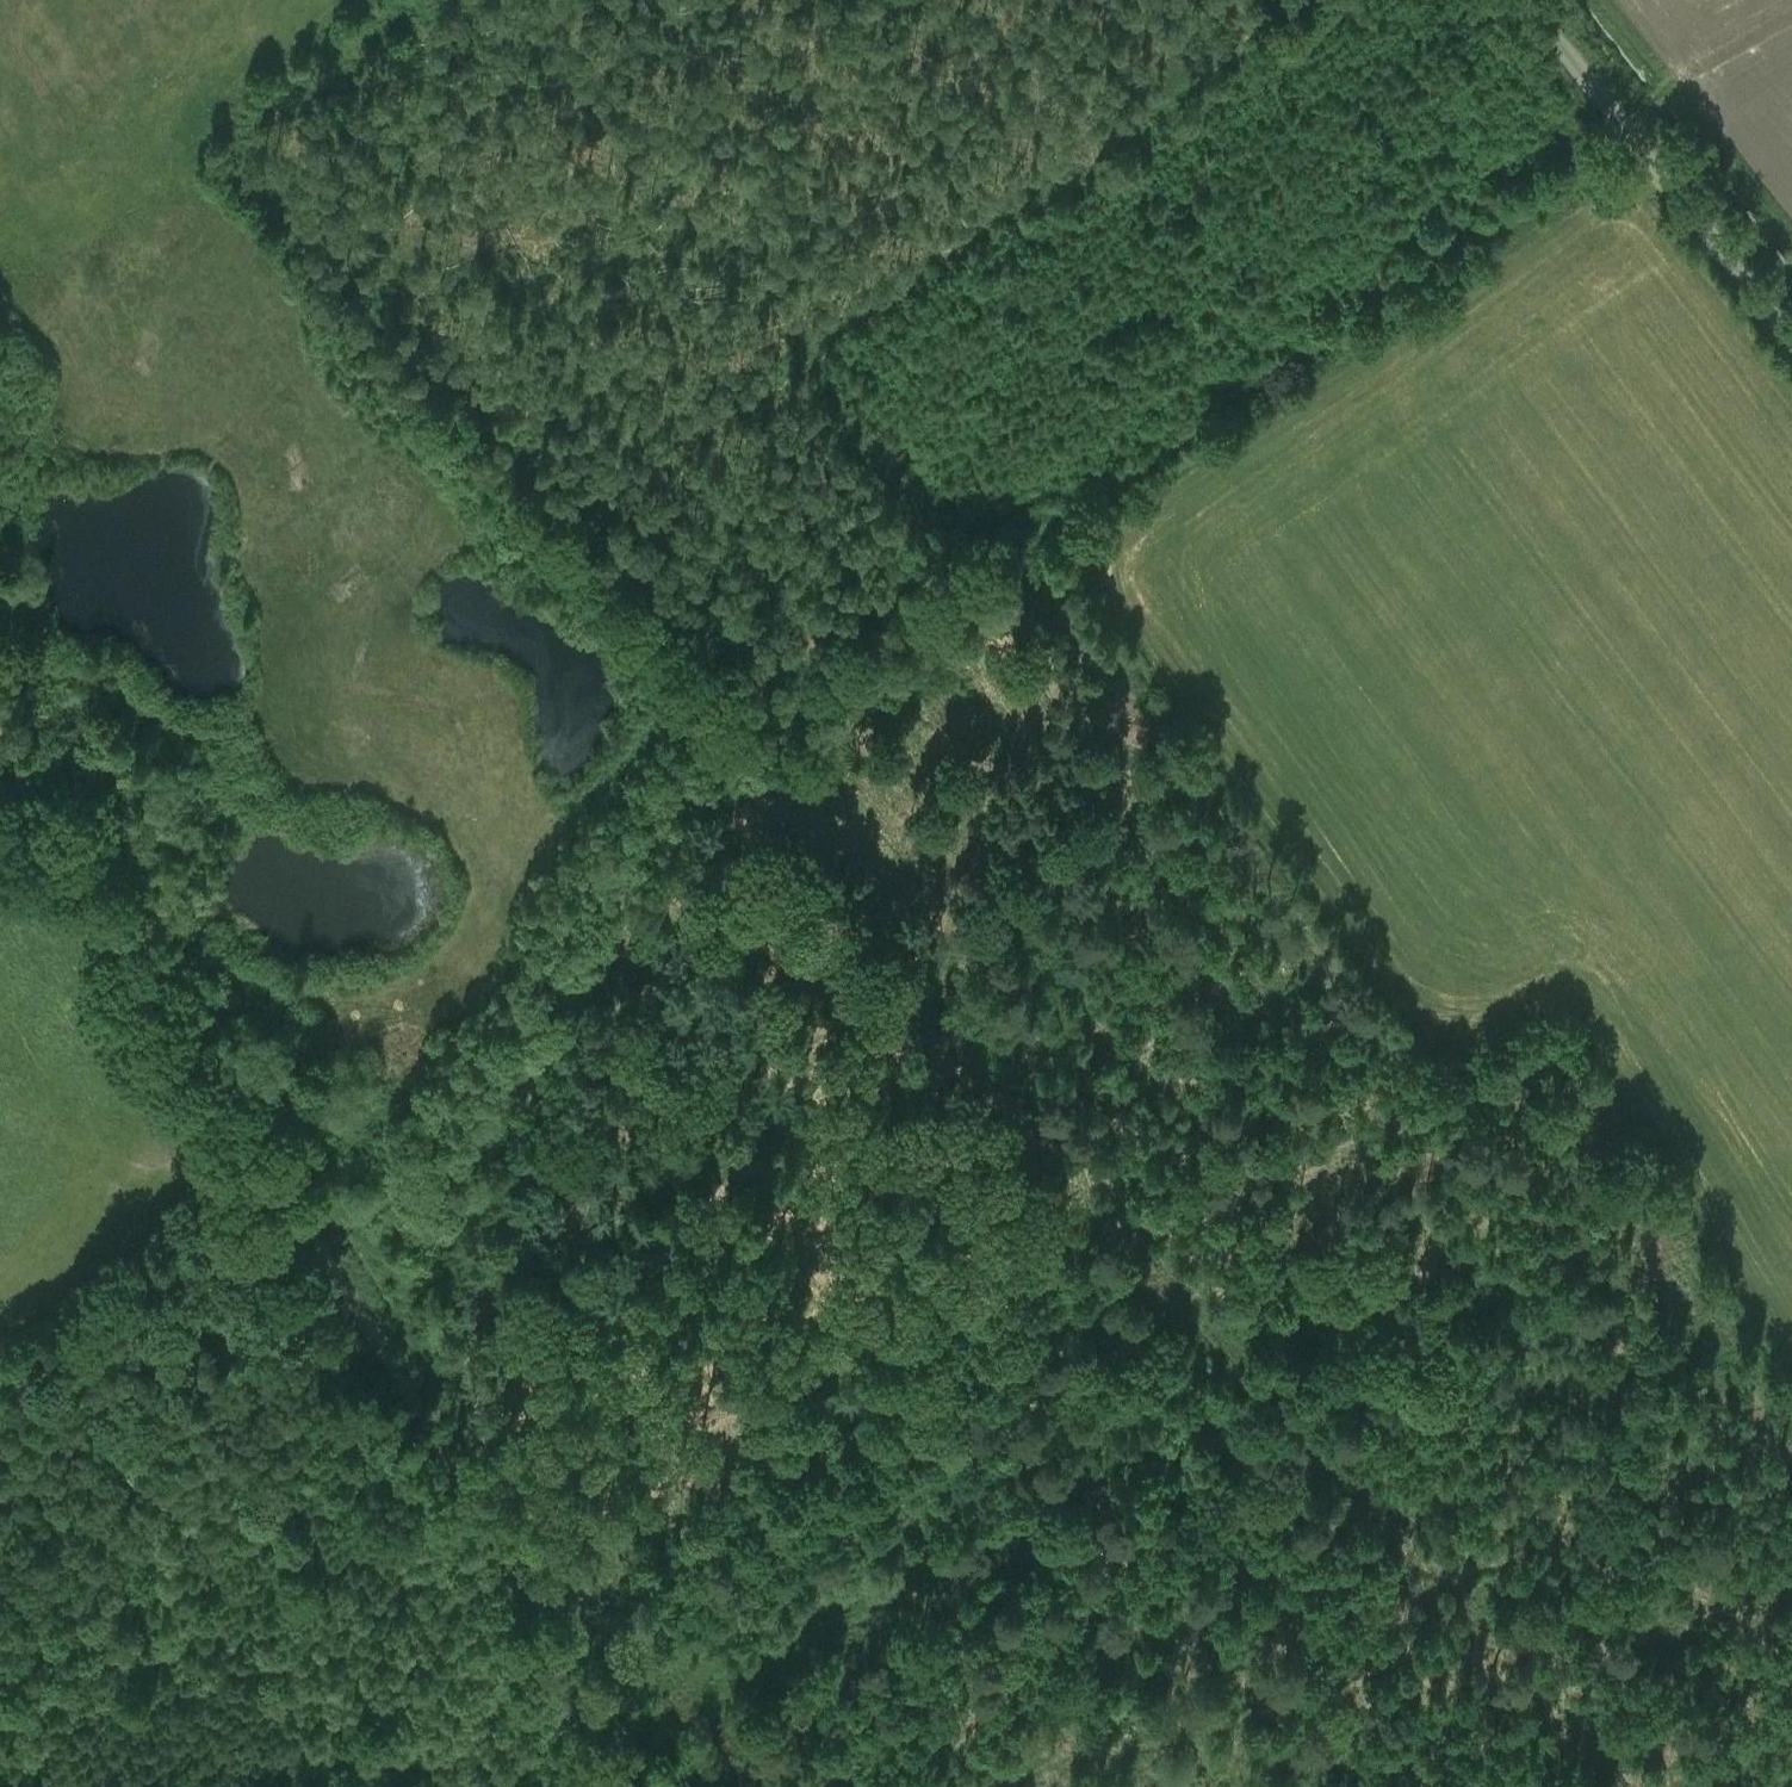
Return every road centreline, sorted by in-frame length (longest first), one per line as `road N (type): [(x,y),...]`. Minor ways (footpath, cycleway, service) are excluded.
road 1 (track): [(656,1786),(0,728)]
road 2 (track): [(1637,144),(780,724)]
road 3 (unclassified): [(1791,342),(1524,0)]

